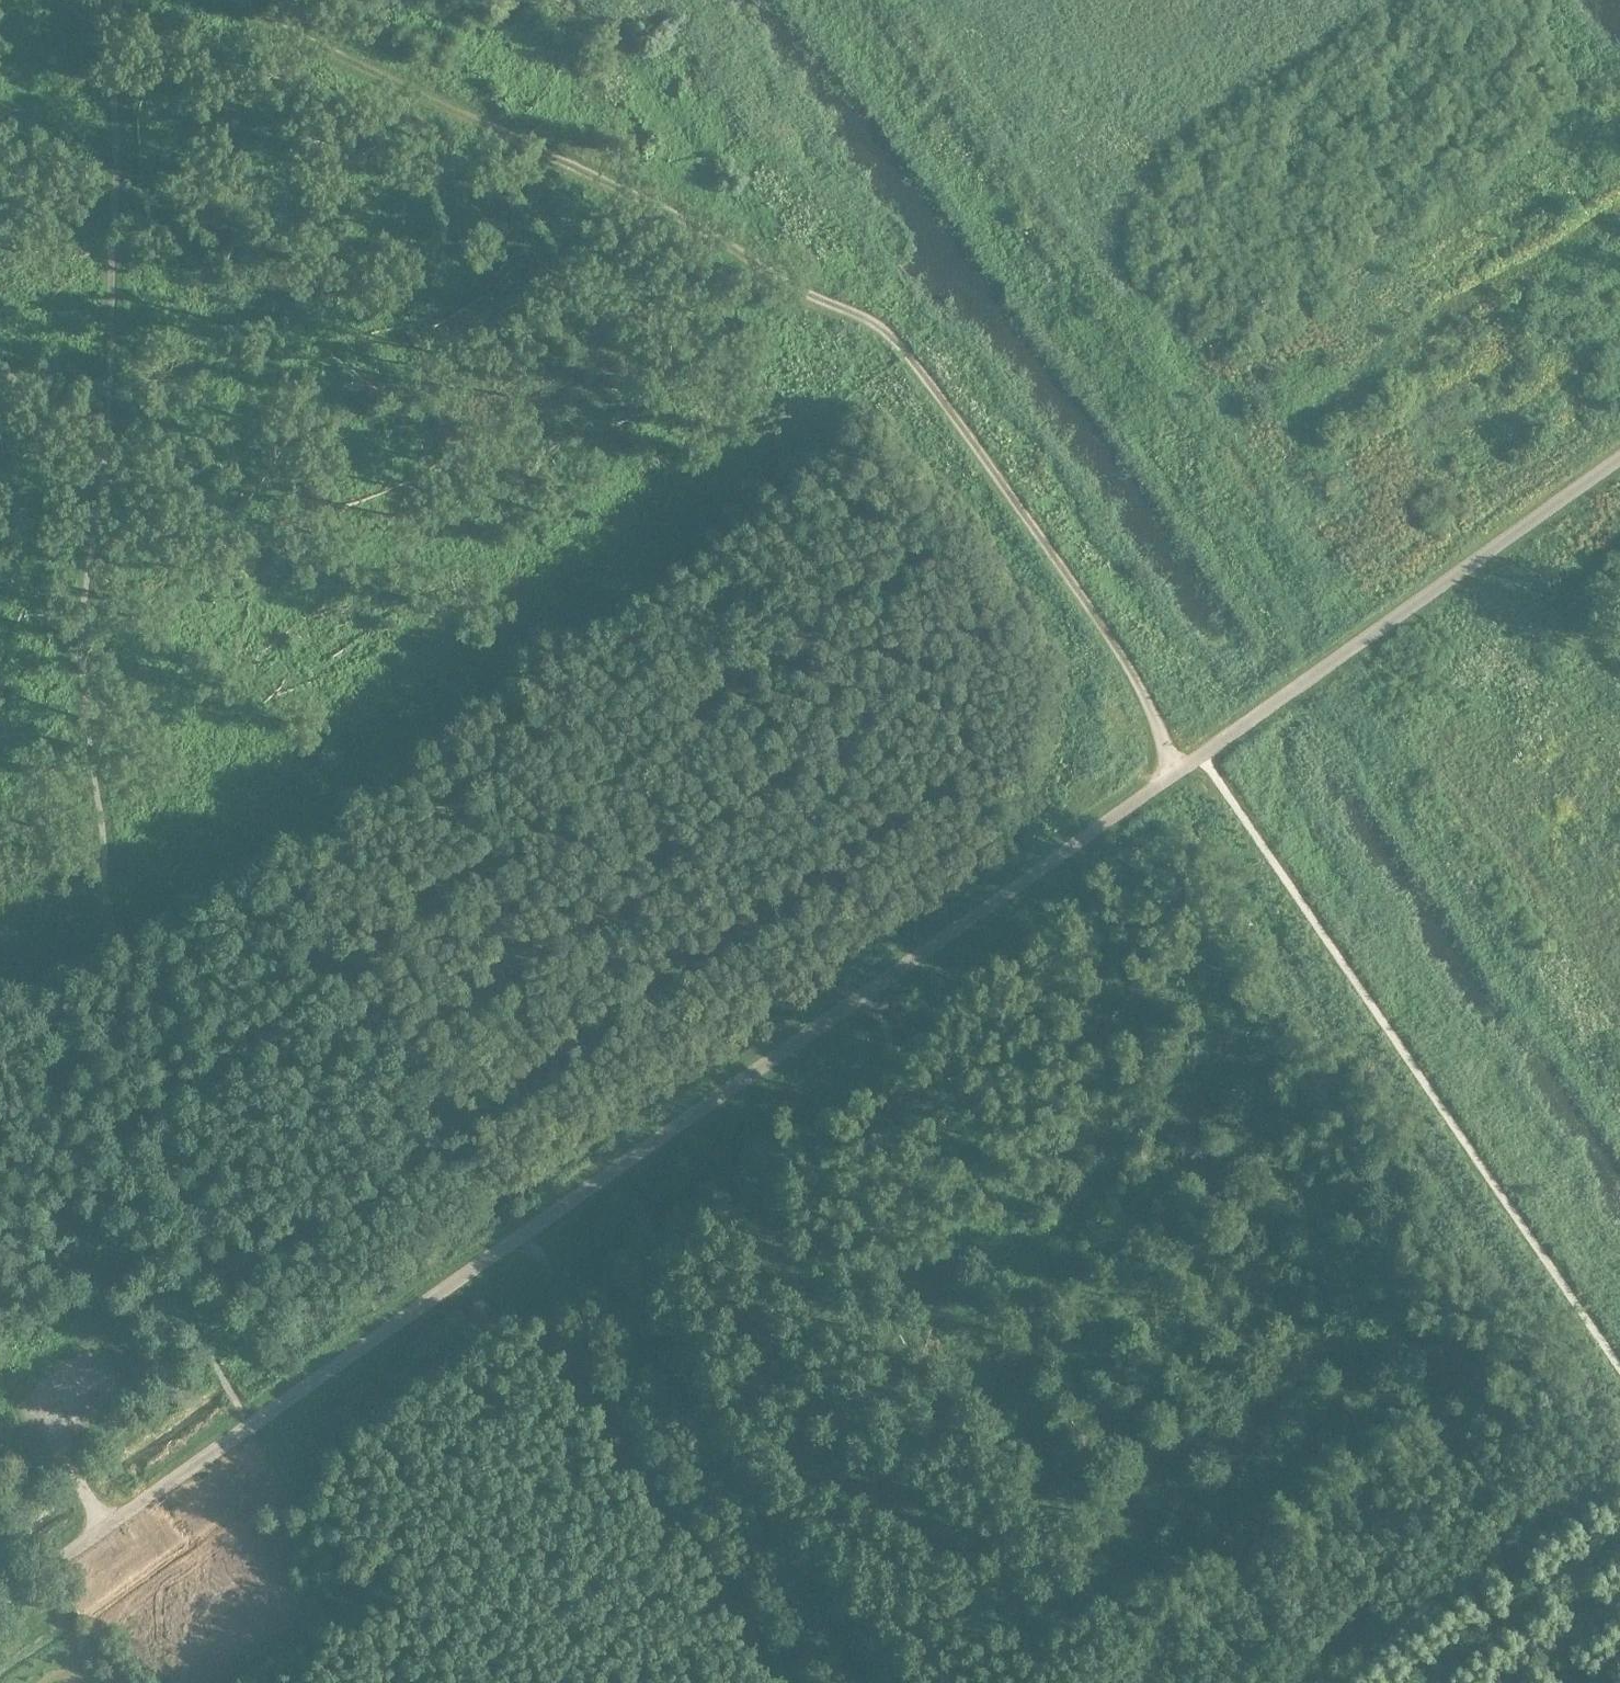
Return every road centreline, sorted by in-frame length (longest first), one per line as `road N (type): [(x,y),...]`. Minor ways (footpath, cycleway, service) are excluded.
road 1 (unclassified): [(0,1600),(108,1524)]

